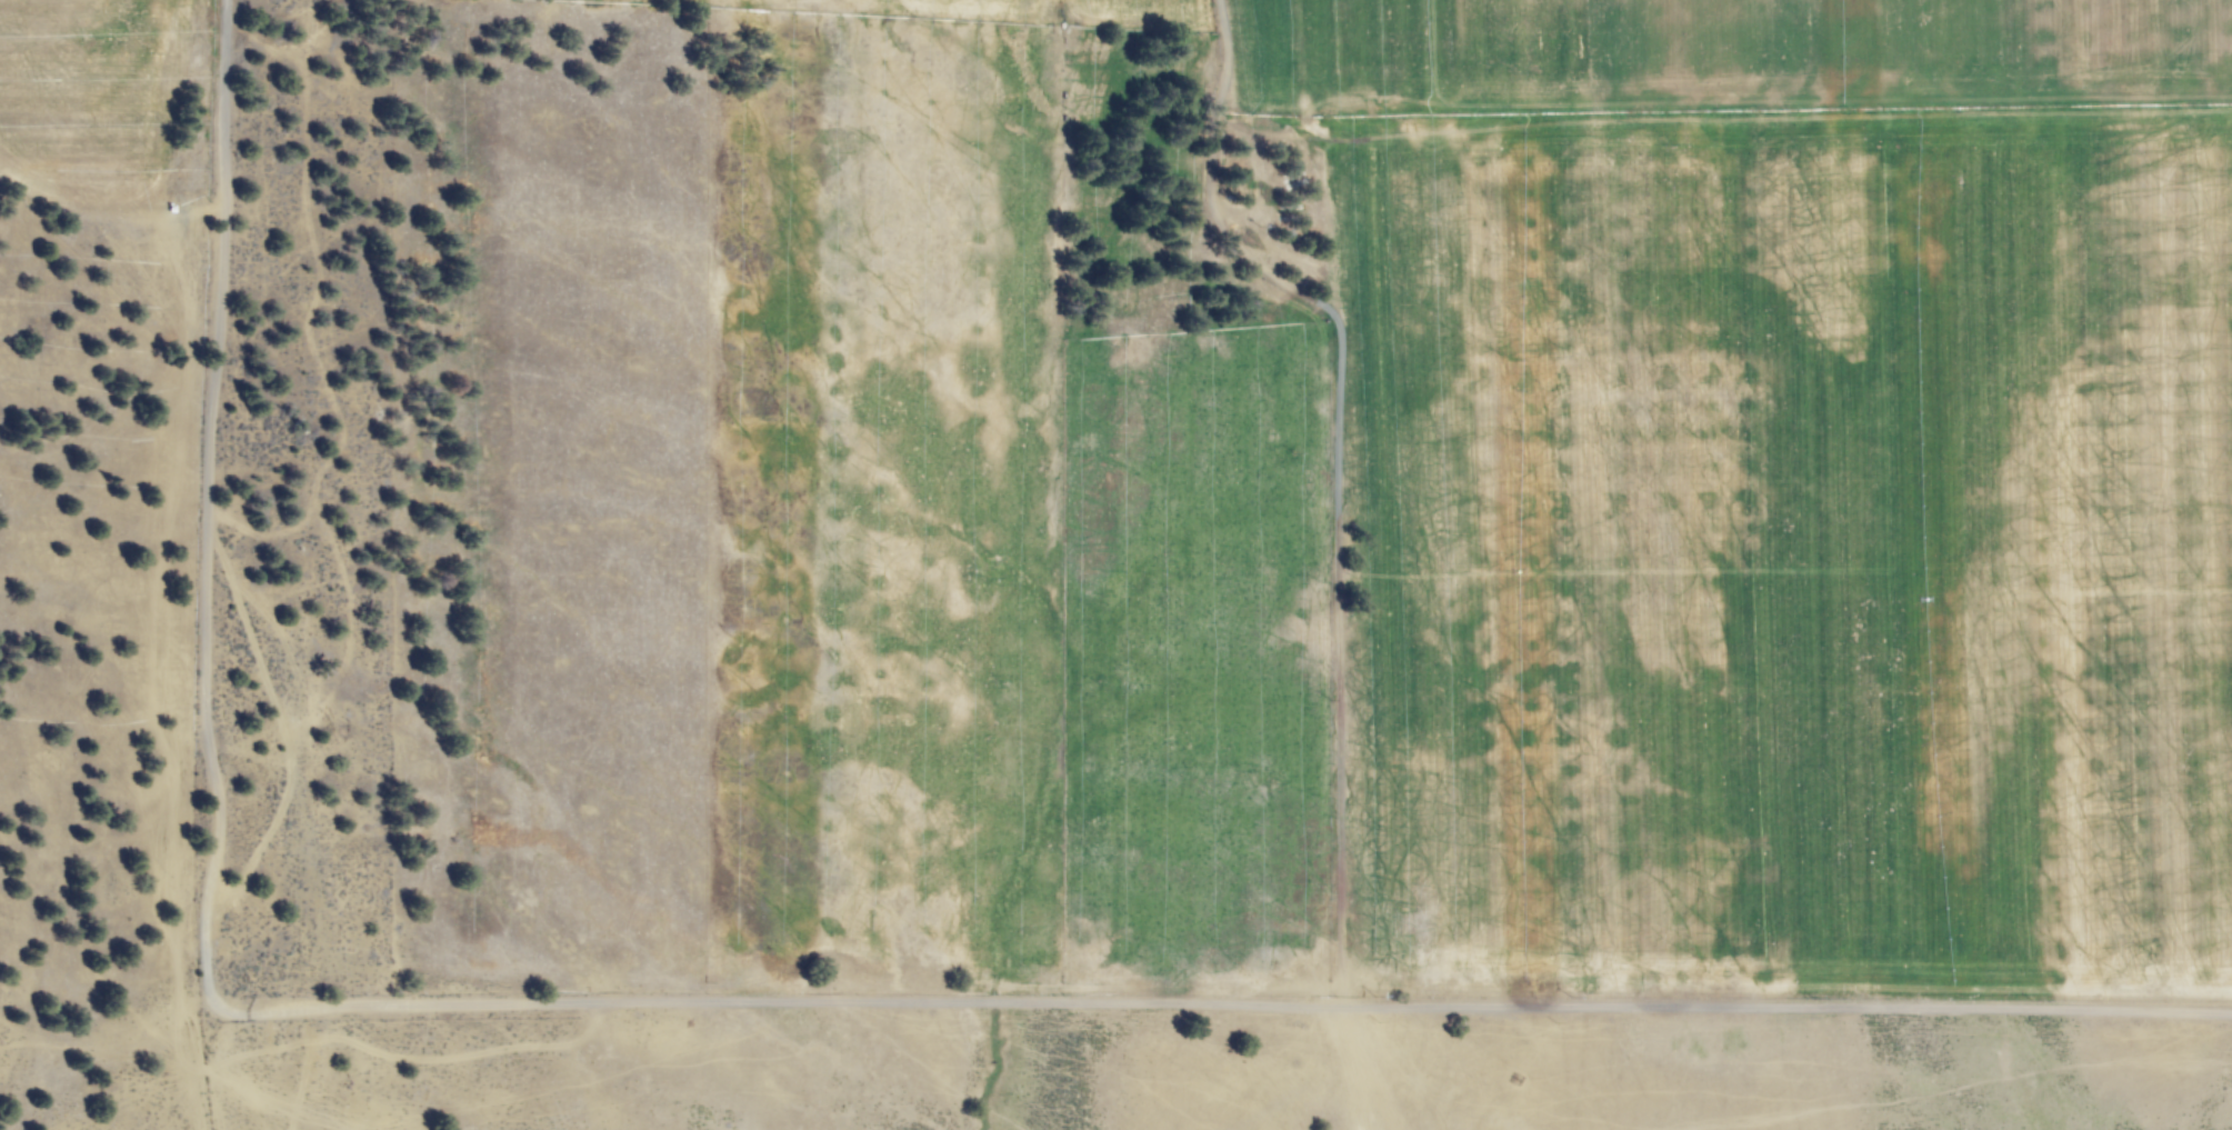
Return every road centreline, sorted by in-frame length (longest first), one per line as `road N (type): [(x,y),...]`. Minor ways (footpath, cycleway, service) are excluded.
road 1 (residential): [(220,0),(210,991),(236,1016),(675,1001),(2231,1010)]

